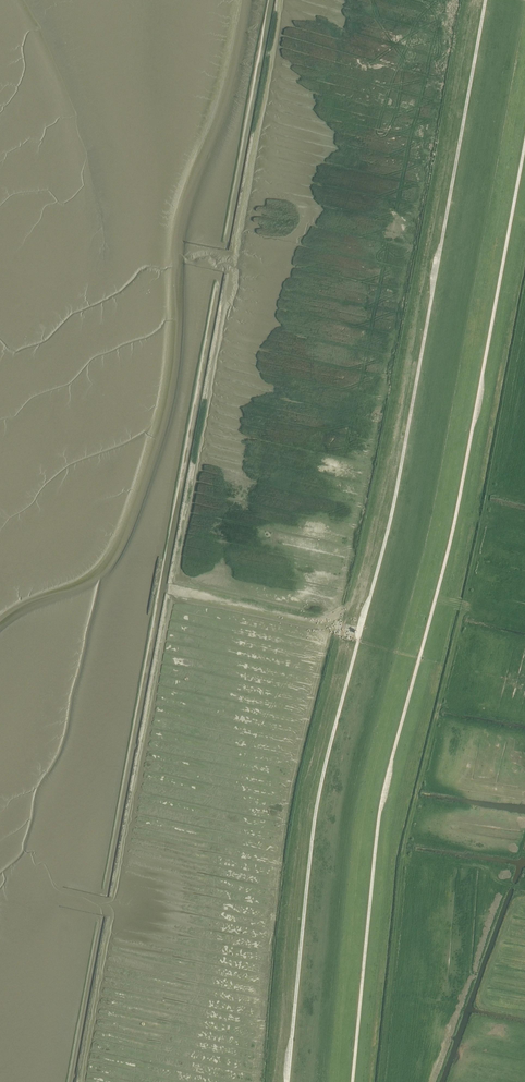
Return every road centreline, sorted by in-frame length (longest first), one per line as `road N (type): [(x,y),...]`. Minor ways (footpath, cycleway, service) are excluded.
road 1 (track): [(287,1081),(319,793),(396,495),(486,0)]
road 2 (track): [(167,588),(361,634)]

